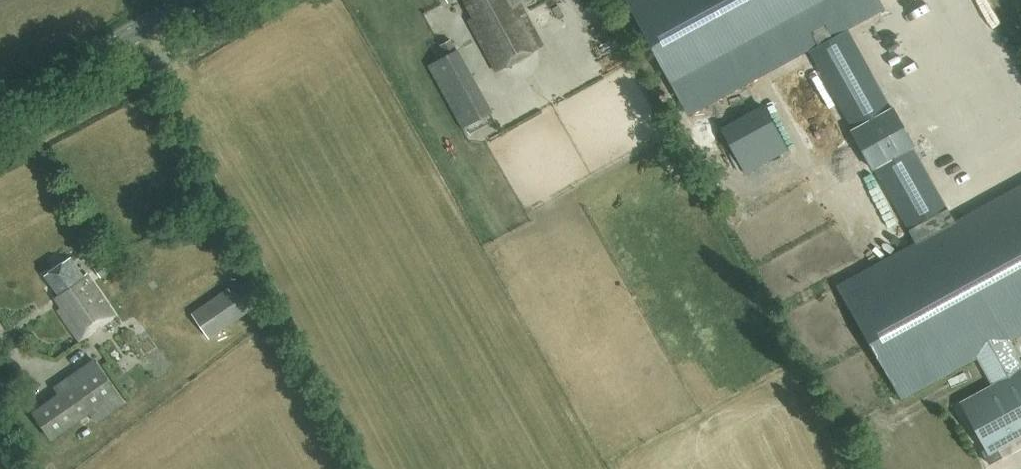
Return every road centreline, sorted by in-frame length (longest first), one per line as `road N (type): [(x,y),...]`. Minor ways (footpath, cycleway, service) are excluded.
road 1 (secondary): [(0,110),(198,0)]

